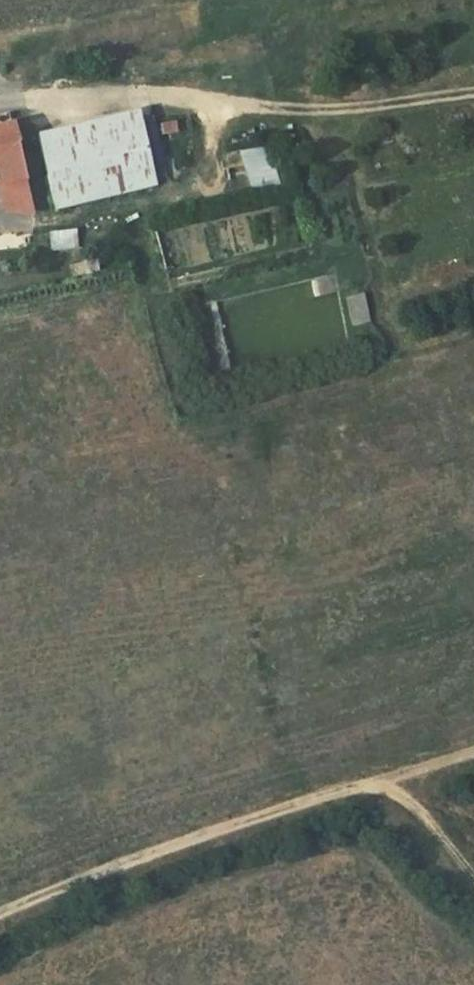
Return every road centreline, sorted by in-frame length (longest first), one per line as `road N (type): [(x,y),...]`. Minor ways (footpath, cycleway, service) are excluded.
road 1 (track): [(473,757),(115,867),(0,924)]
road 2 (track): [(373,784),(413,814),(473,886)]

